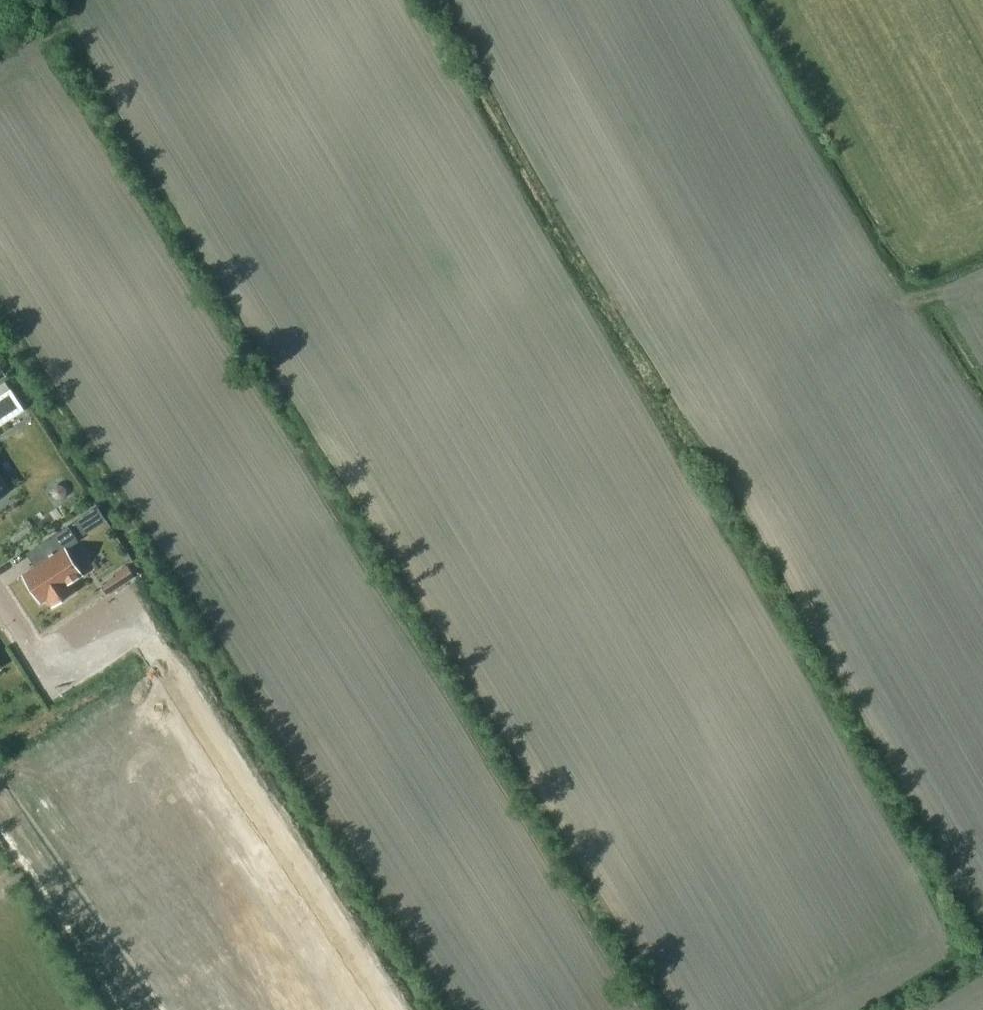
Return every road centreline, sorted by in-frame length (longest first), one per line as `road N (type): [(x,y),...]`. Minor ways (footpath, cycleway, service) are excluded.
road 1 (residential): [(0,597),(47,671),(132,619),(388,1009)]

